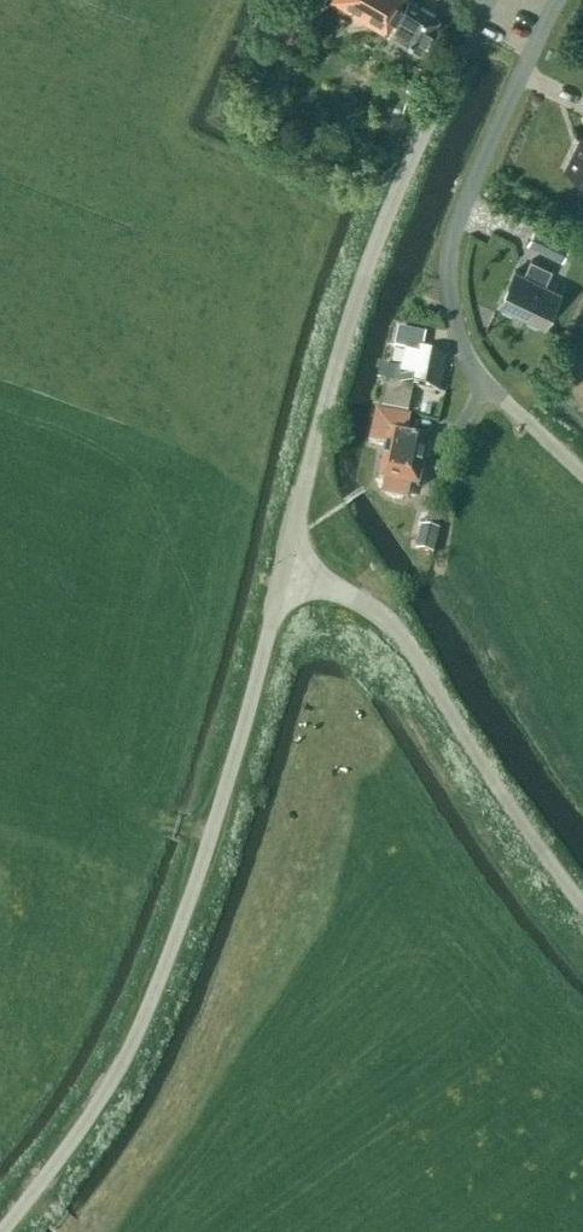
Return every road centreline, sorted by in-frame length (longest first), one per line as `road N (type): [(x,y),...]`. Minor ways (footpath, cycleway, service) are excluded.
road 1 (unclassified): [(0,1230),(116,1071),(148,1000),(199,866),(281,570)]
road 2 (unclassified): [(281,570),(361,280),(489,0)]
road 3 (unclassified): [(582,912),(400,630),(360,600),(281,570)]

